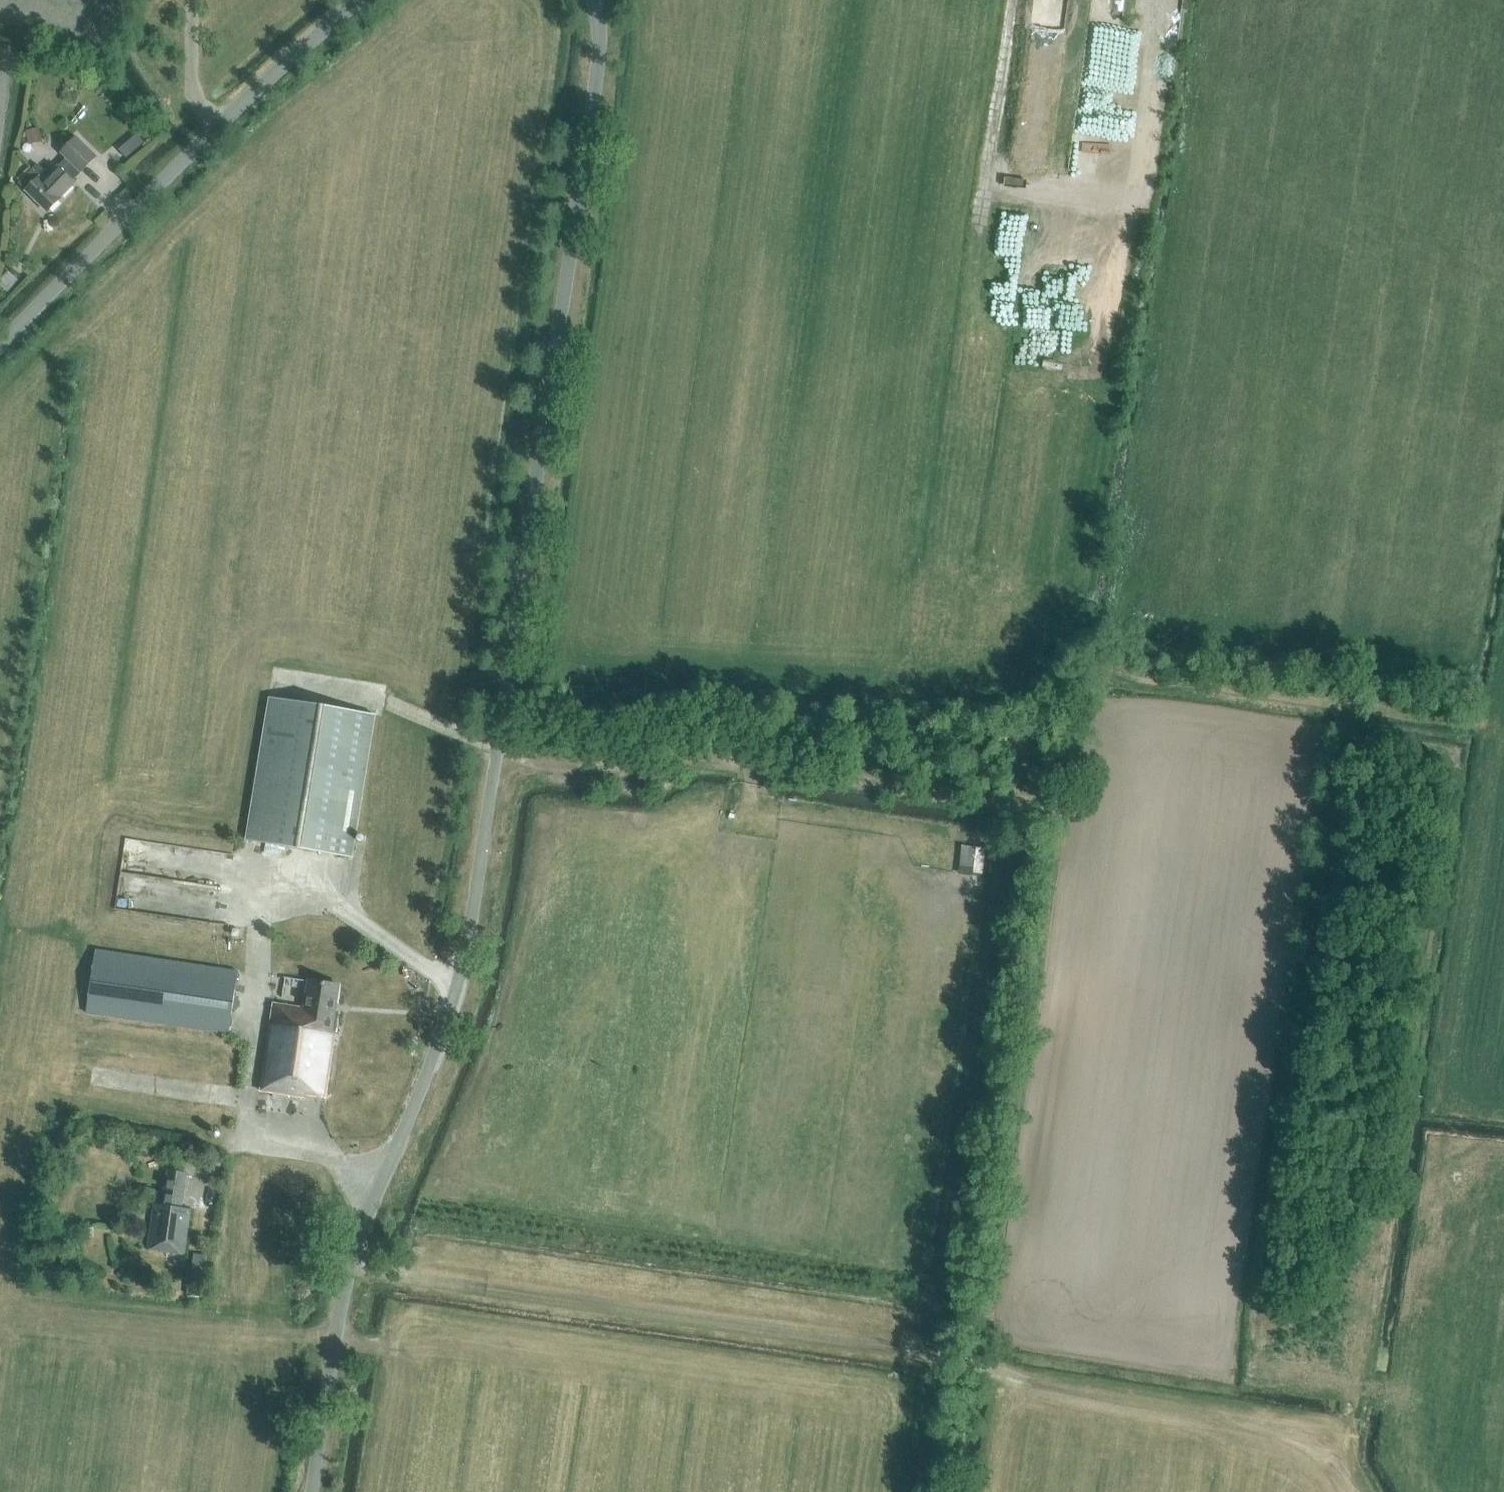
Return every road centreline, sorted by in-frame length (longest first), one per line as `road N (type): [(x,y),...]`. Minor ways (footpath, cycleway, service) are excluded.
road 1 (unclassified): [(311,1491),(365,1215),(457,999),(603,33),(596,0)]
road 2 (track): [(1473,722),(1145,675),(1091,649),(1063,646),(1043,670),(1014,779),(985,797)]
road 3 (unclassified): [(361,0),(0,341)]
road 4 (track): [(499,748),(580,765),(715,754),(985,797)]

